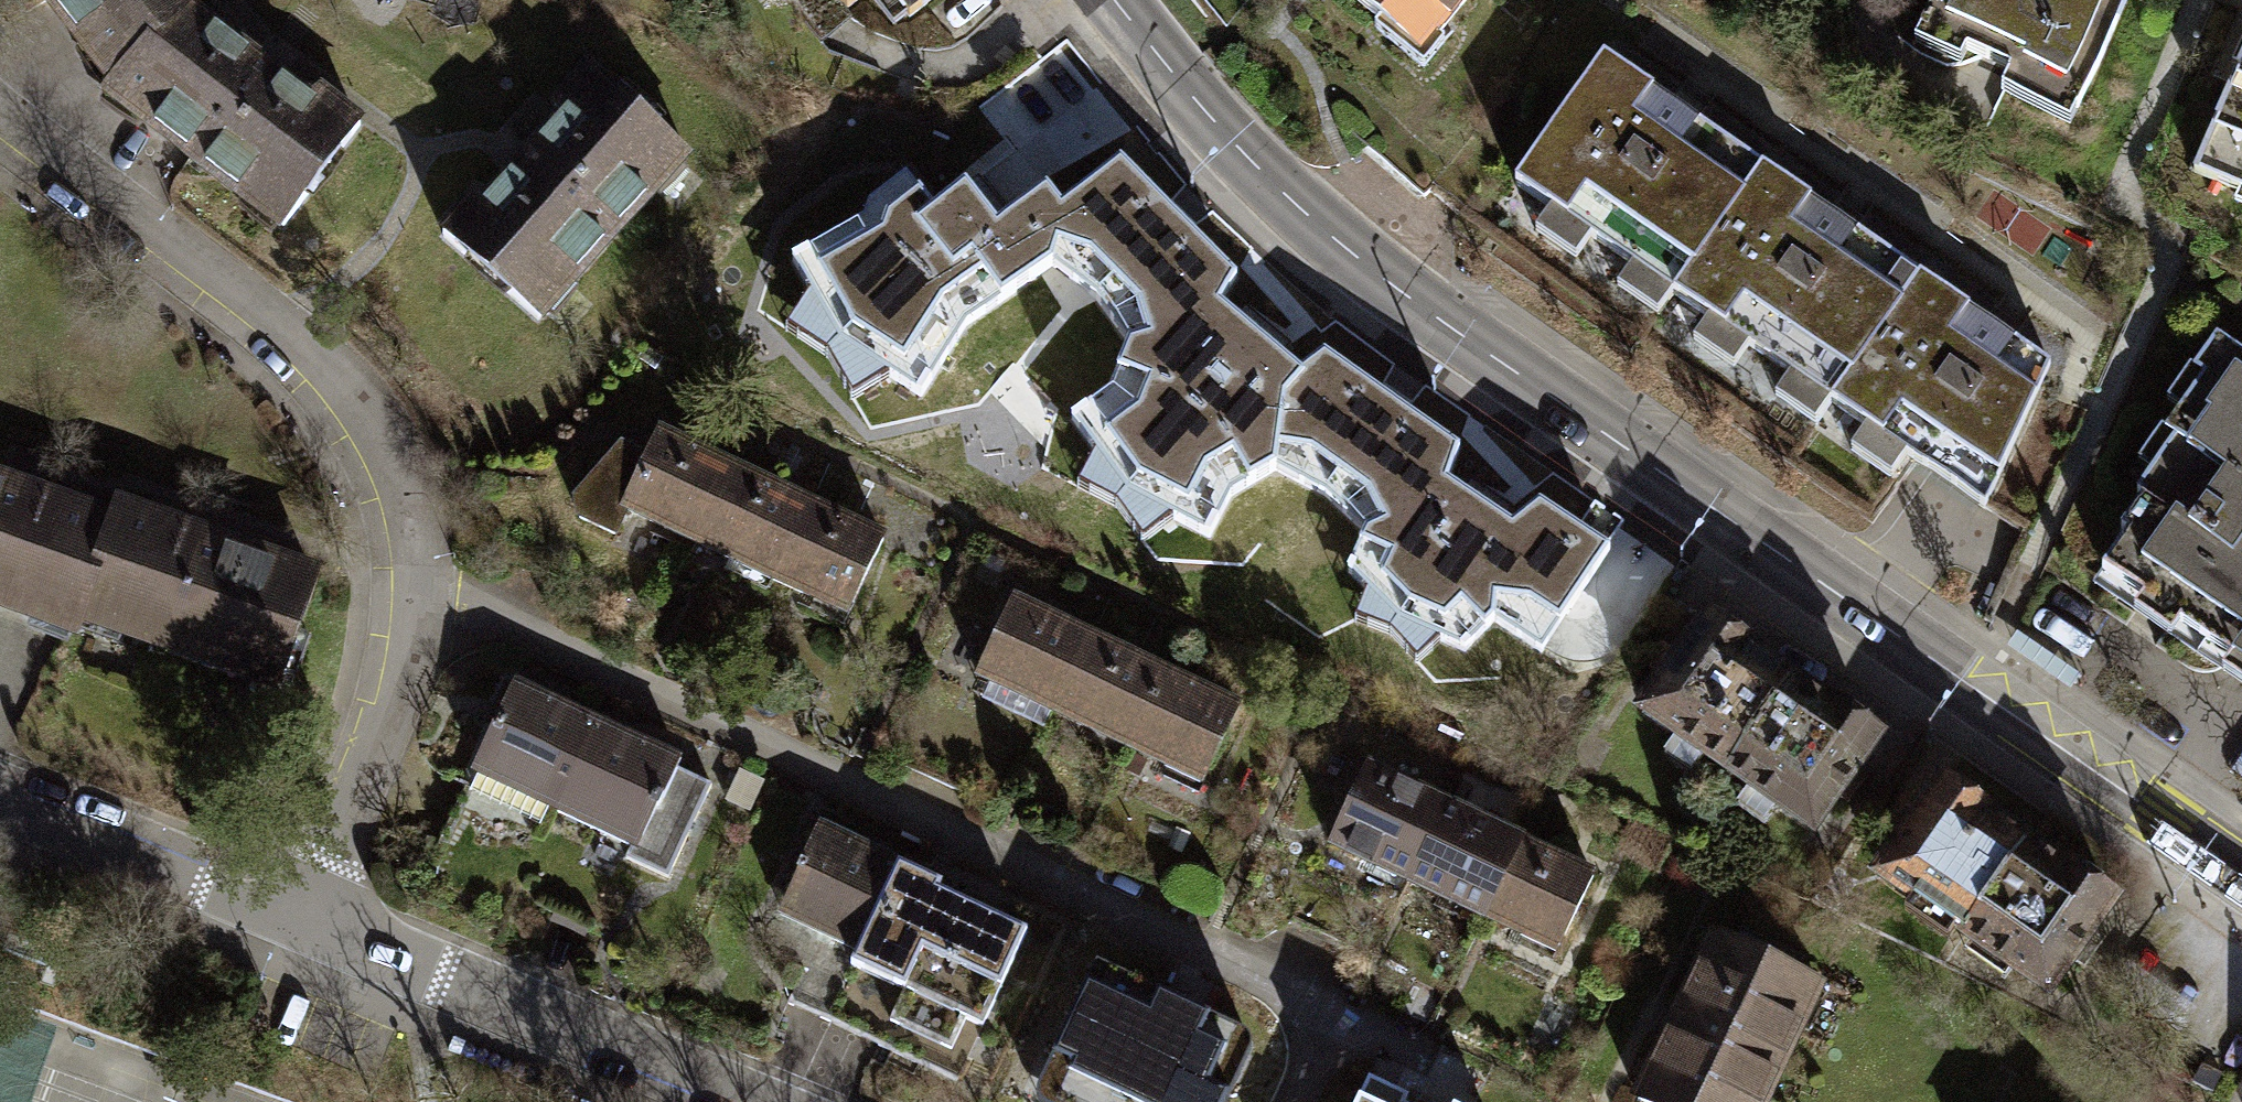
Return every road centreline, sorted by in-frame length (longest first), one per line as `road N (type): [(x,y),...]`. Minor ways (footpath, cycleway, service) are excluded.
road 1 (tertiary): [(2241,878),(1371,275),(1282,199),(1102,0)]
road 2 (residential): [(299,917),(402,667),(412,614),(392,466),(352,402),(0,117)]
road 3 (residential): [(748,1101),(299,917)]
road 4 (residential): [(299,917),(0,794)]

